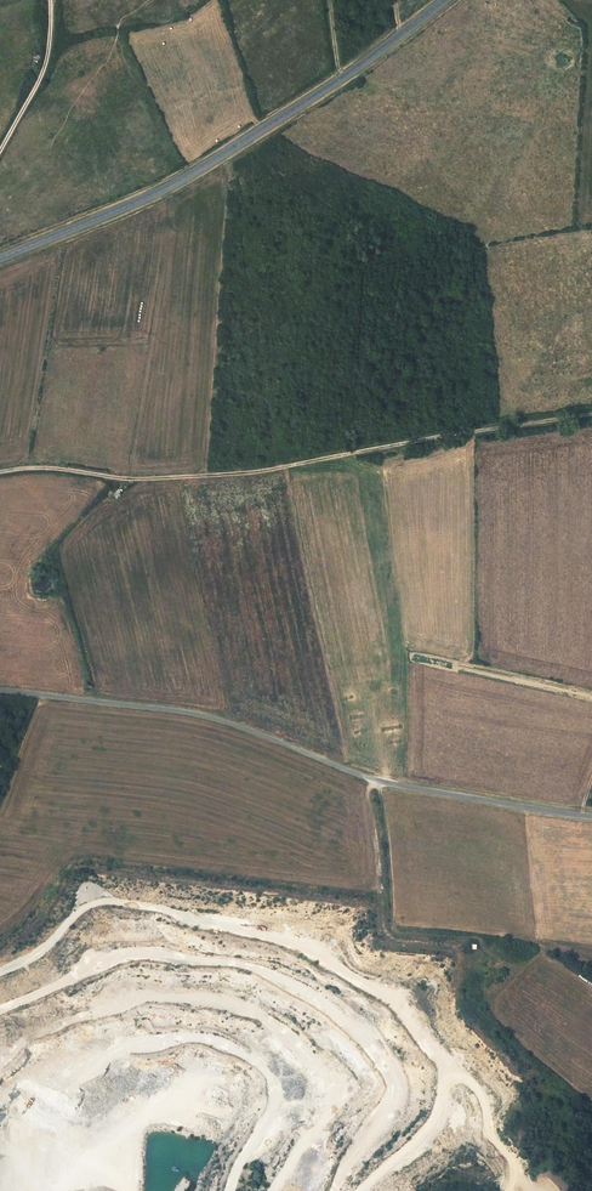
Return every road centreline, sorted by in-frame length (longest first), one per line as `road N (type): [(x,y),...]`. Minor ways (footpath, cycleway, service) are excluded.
road 1 (tertiary): [(0,689),(208,717),(371,780),(591,818)]
road 2 (track): [(591,412),(224,472),(0,471)]
road 3 (secondary): [(445,0),(228,153),(0,260)]
road 4 (track): [(0,152),(43,73),(50,0)]

